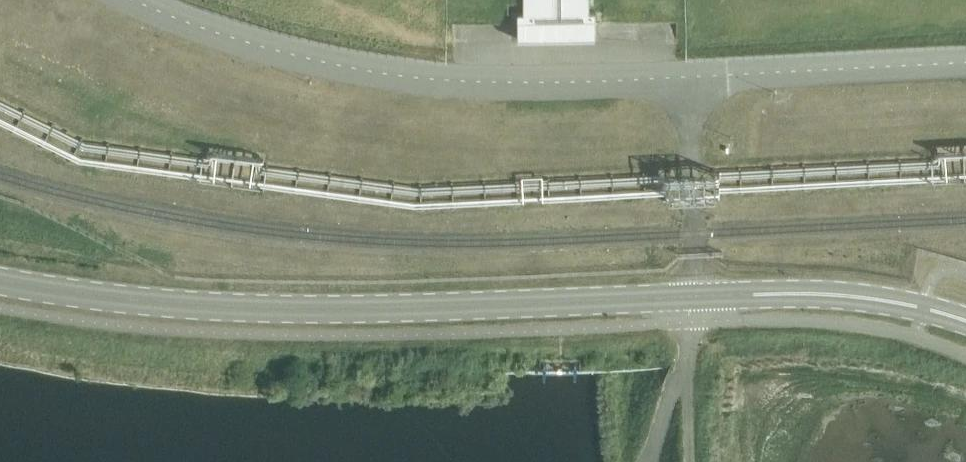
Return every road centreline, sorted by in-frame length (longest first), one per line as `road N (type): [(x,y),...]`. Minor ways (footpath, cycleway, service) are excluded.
road 1 (tertiary): [(965,321),(867,298),(790,294),(321,310),(148,304),(0,281)]
road 2 (unclassified): [(965,68),(489,83),(290,58),(140,0)]

